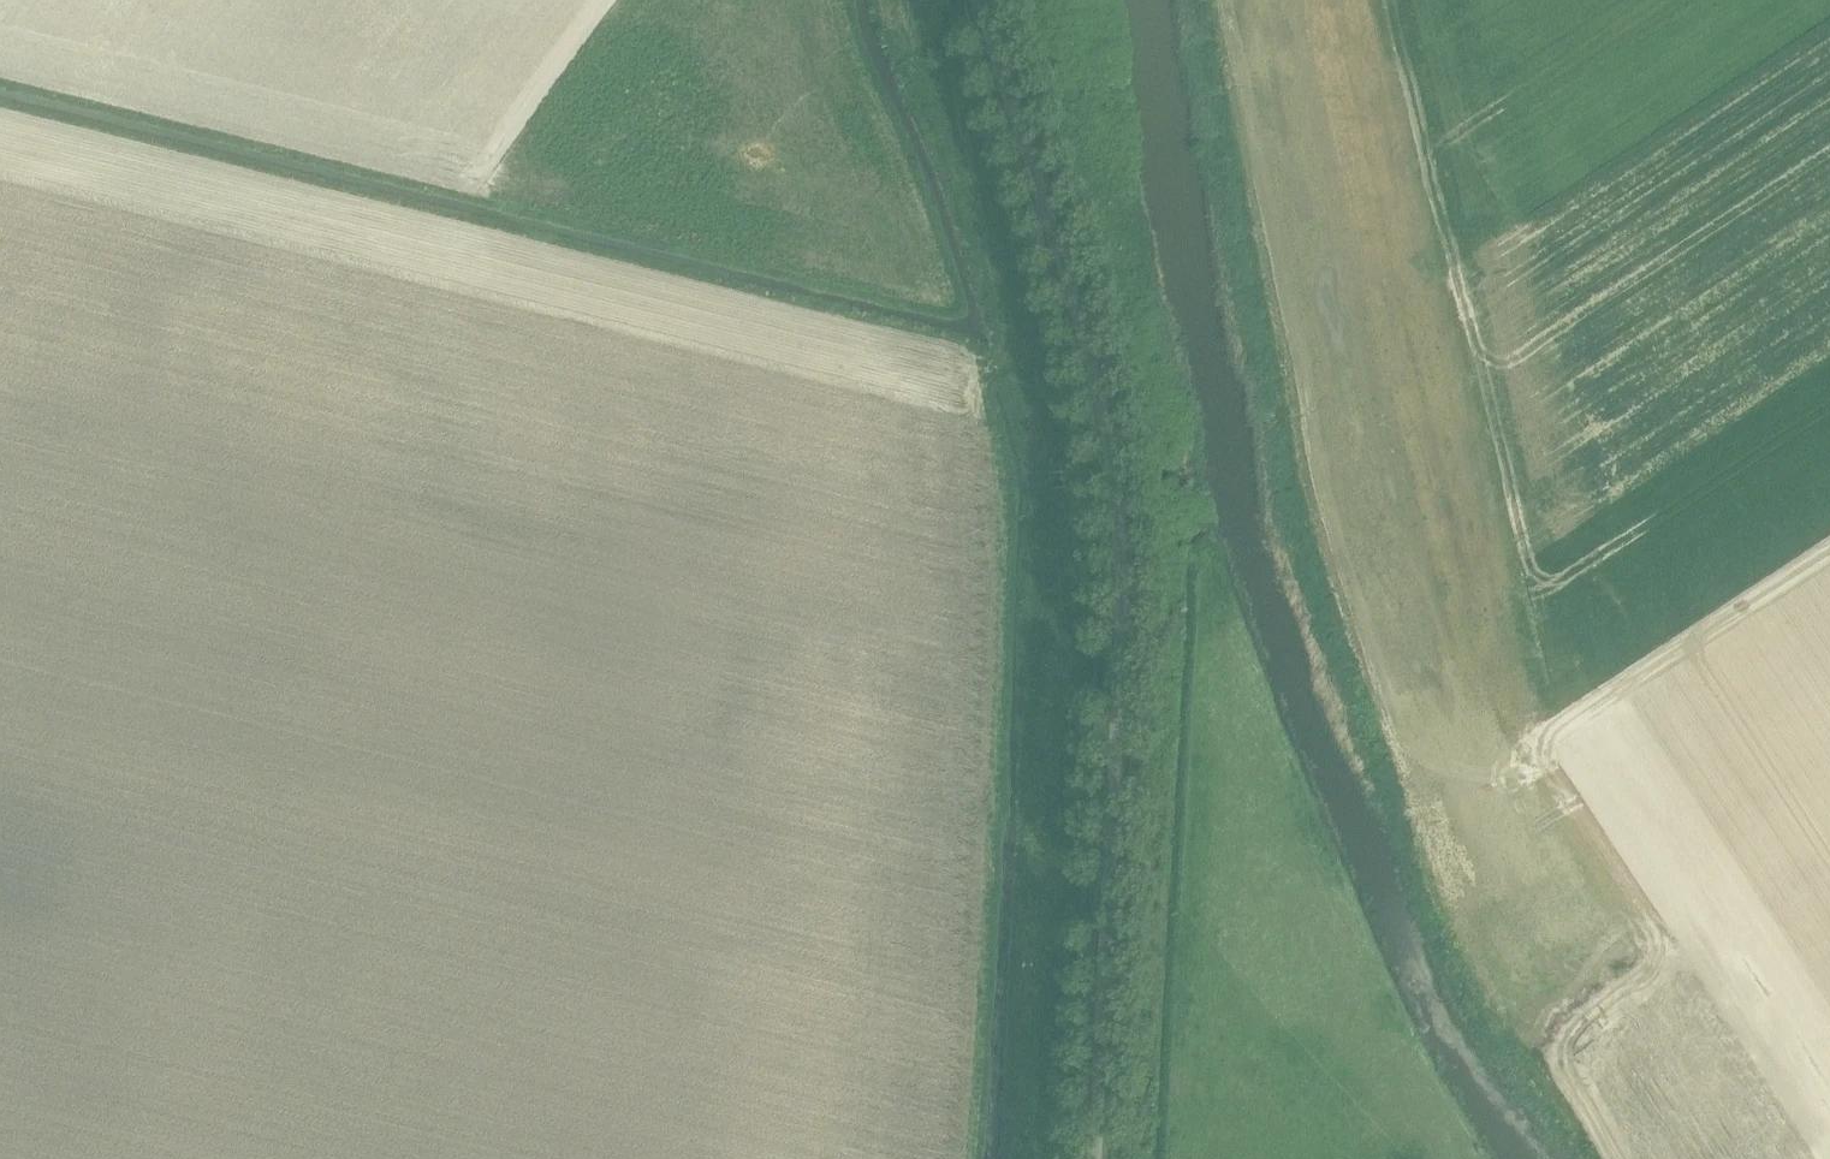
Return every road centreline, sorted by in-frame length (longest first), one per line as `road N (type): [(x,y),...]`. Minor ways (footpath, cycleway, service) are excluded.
road 1 (unclassified): [(1083,1158),(1108,418),(1095,349),(978,0)]
road 2 (track): [(1632,670),(1829,541)]

